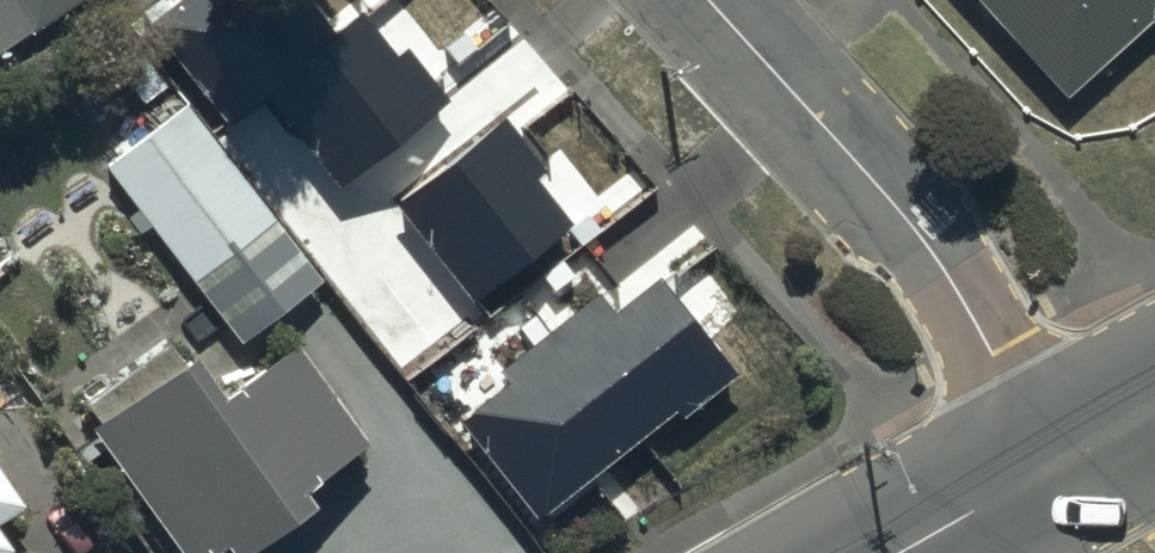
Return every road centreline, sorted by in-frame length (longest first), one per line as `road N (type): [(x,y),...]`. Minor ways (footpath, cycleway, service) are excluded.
road 1 (residential): [(709,0),(902,212),(995,355),(1105,438)]
road 2 (primary): [(1105,438),(902,552)]

